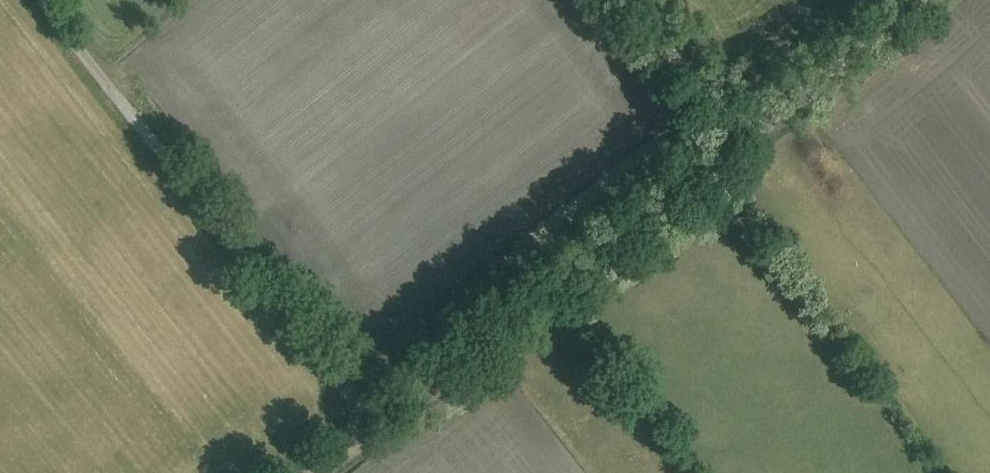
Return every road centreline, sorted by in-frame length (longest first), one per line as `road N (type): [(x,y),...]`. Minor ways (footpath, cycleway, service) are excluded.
road 1 (track): [(326,472),(923,0)]
road 2 (track): [(375,434),(36,0)]
road 3 (unclassified): [(739,144),(631,0)]

